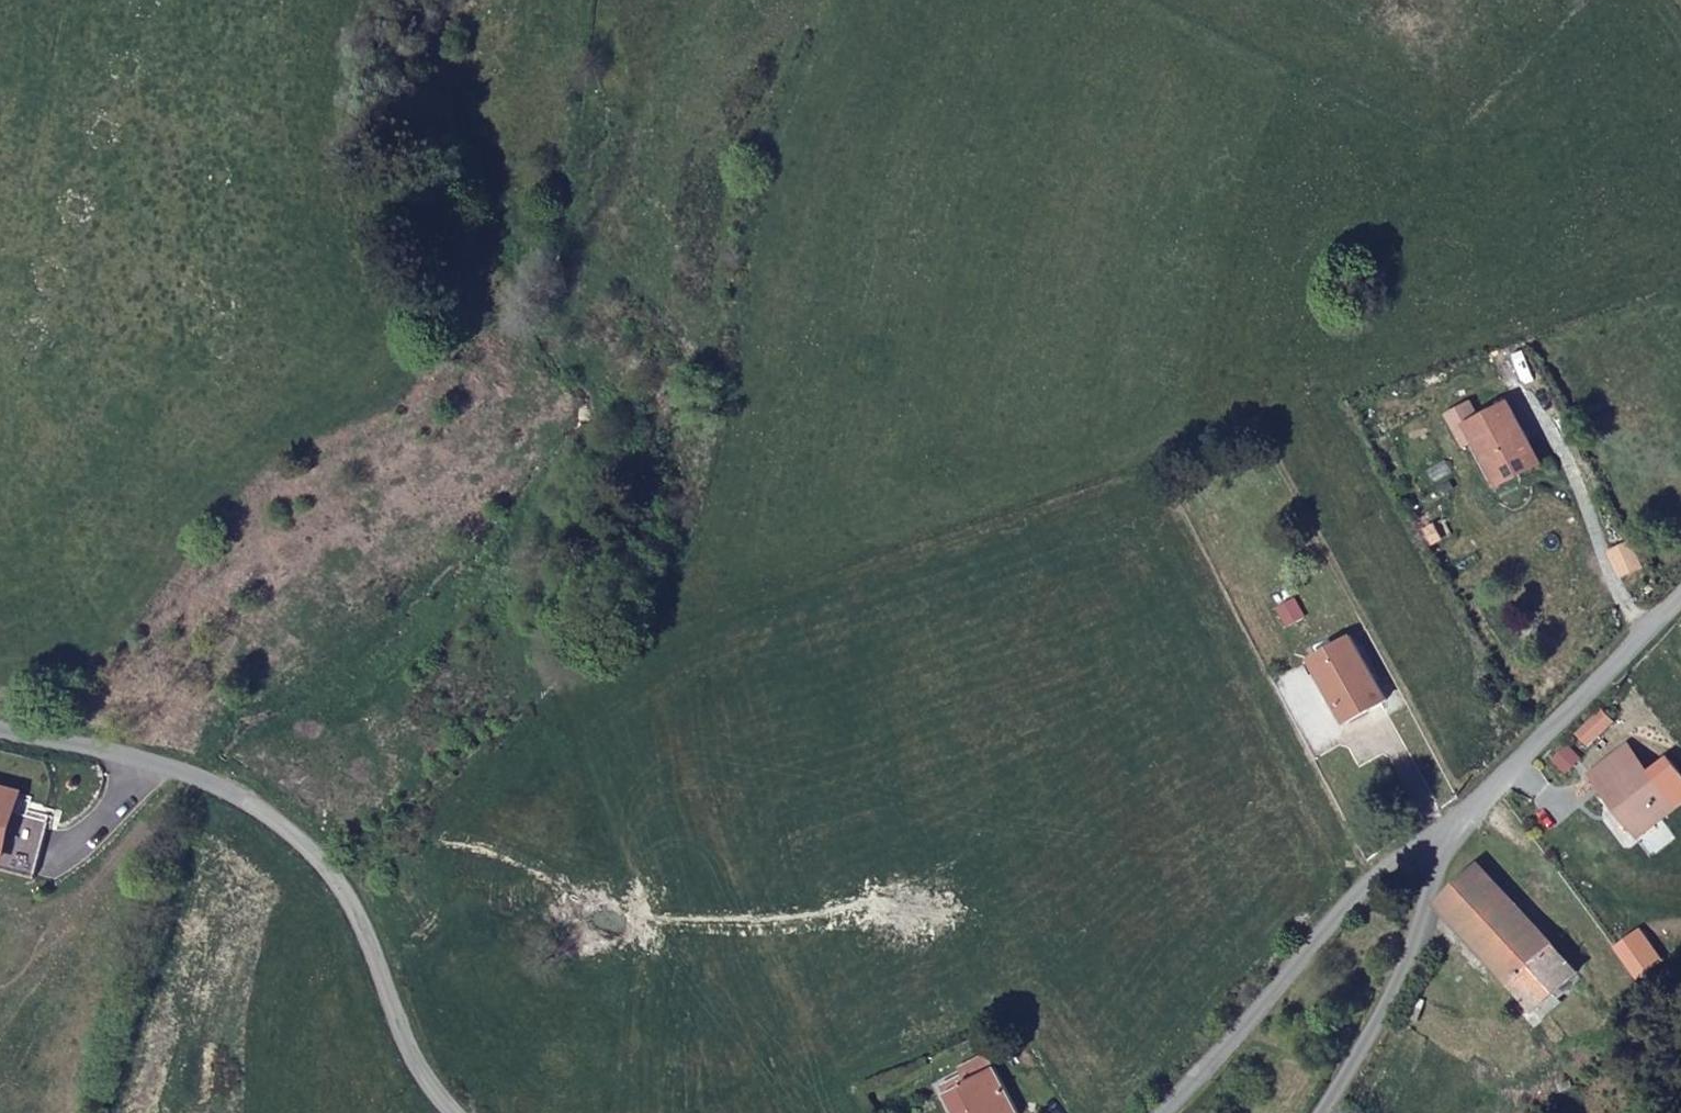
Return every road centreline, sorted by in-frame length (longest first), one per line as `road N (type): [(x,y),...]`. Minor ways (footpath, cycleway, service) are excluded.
road 1 (unclassified): [(0,721),(195,774),(315,842),(411,1055),(451,1112)]
road 2 (unclassified): [(1162,1112),(1388,868),(1472,815)]
road 3 (residential): [(1324,1112),(1391,1009),(1472,815)]
road 4 (unclassified): [(1472,815),(1680,587)]

